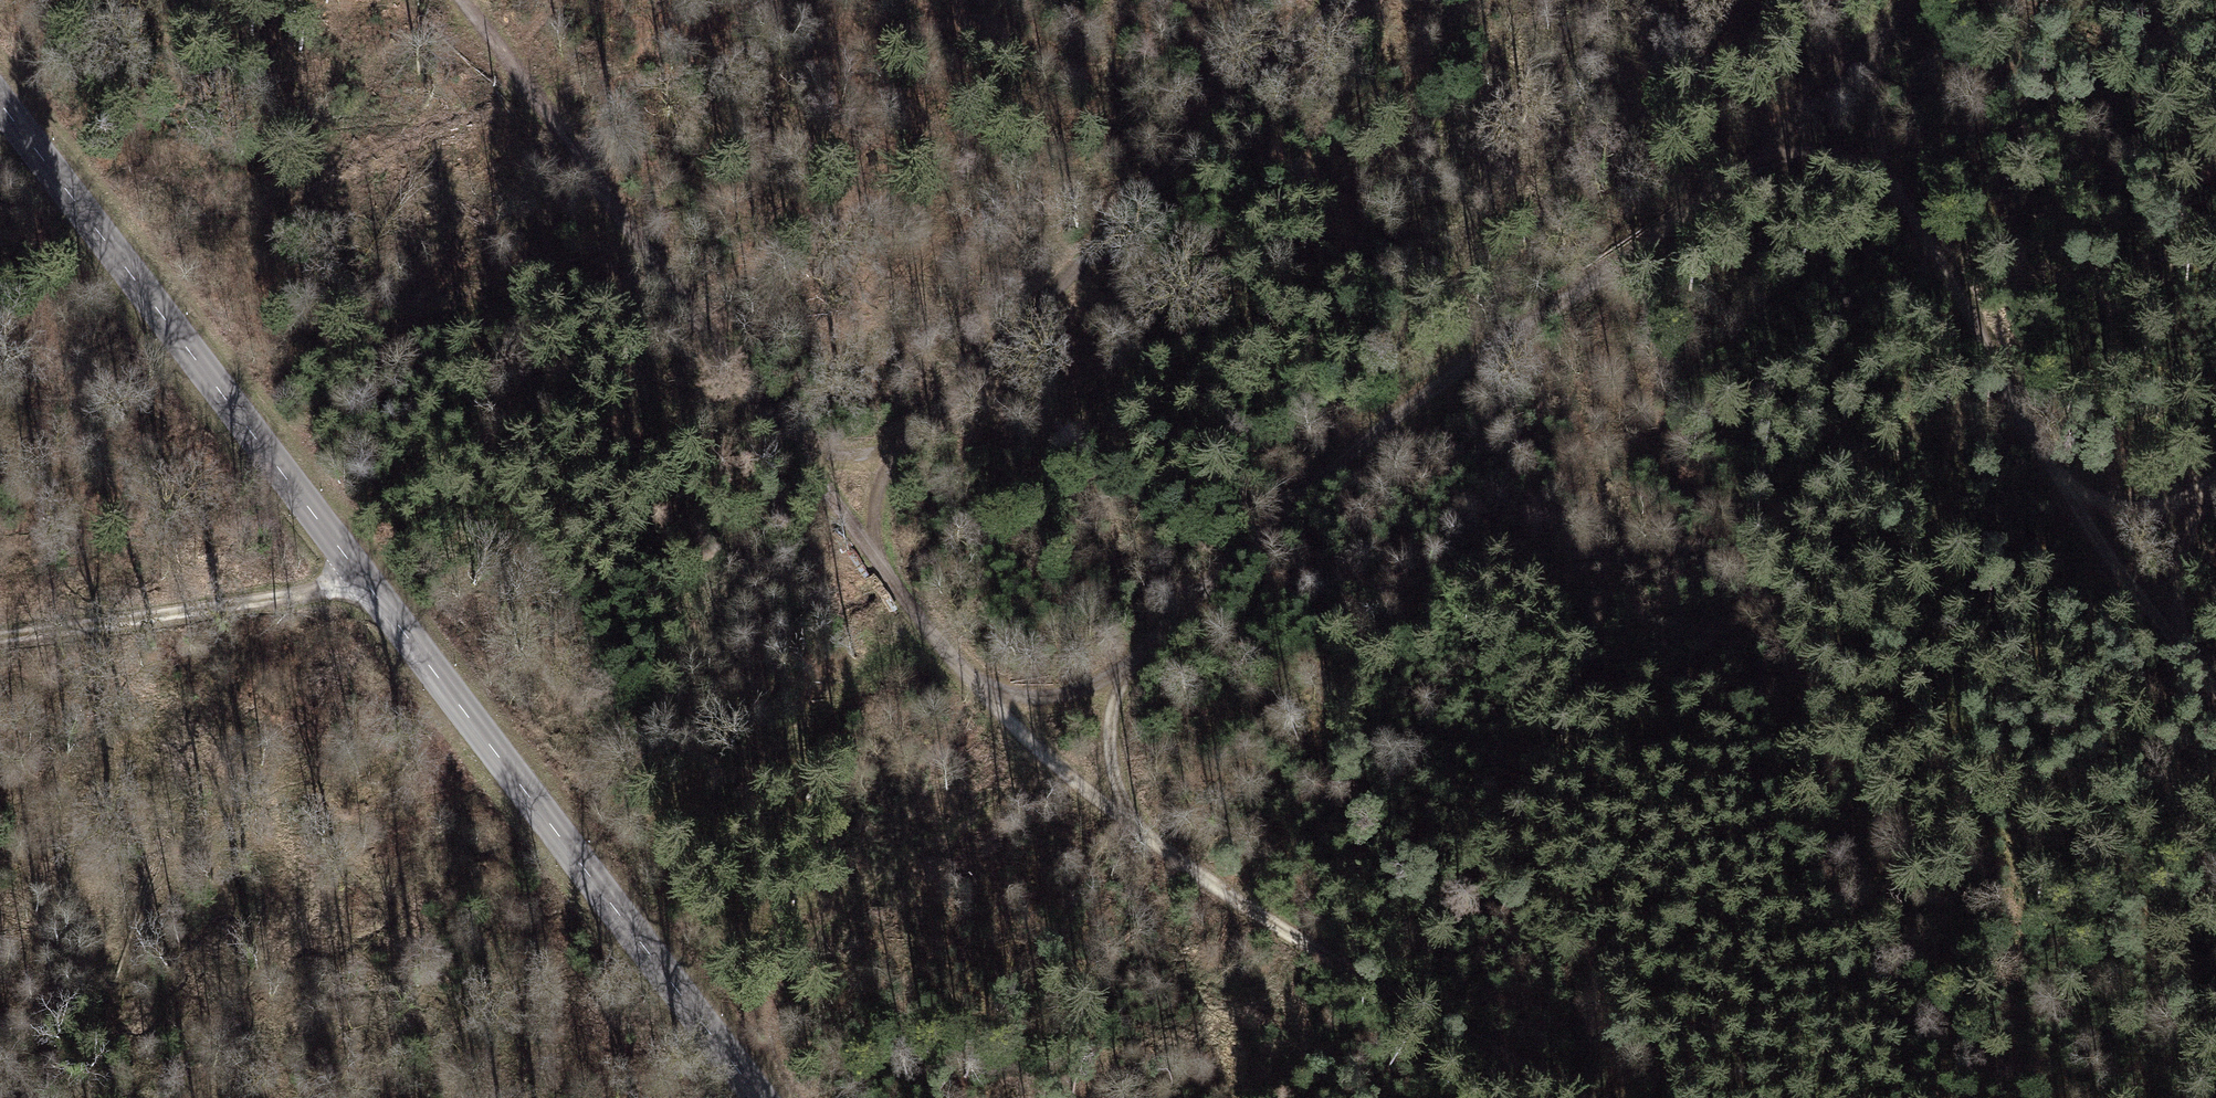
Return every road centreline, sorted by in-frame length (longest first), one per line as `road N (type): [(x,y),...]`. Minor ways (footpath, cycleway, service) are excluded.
road 1 (track): [(1574,1097),(1330,956),(1045,765),(971,681),(450,0)]
road 2 (secondary): [(0,104),(760,1097)]
road 3 (track): [(971,681),(1040,695),(1111,684),(1314,480),(1860,88),(1887,24),(1913,0)]
road 4 (track): [(803,458),(846,463),(894,447),(1336,0)]
road 5 (track): [(1860,88),(1878,151),(1943,256),(2043,470),(2110,585),(2215,696)]
road 6 (track): [(354,568),(312,593),(0,638)]
road 7 (track): [(2201,491),(2175,544),(2176,610),(2196,677)]
road 8 (track): [(2215,478),(2201,491),(2110,516),(2043,470)]
road 9 (track): [(1130,816),(1110,751),(1111,684)]

